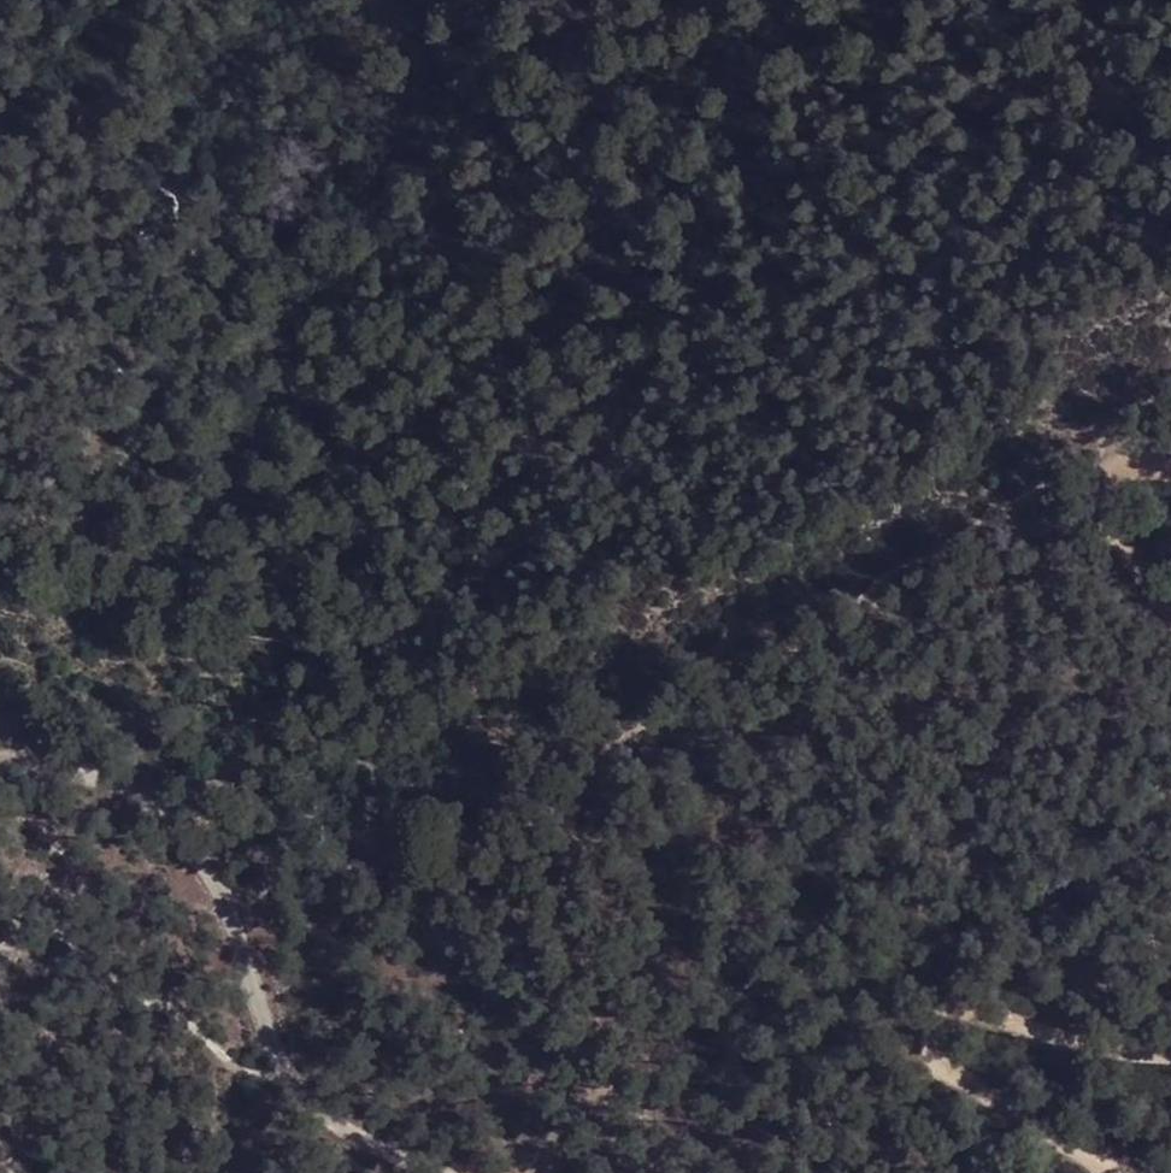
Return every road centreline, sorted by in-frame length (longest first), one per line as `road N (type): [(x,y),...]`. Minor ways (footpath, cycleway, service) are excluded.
road 1 (track): [(462,1172),(390,1127),(362,1146),(314,1109),(275,1059),(248,942),(203,856),(157,803),(99,775),(0,756)]
road 2 (track): [(1170,1061),(1049,1032),(988,1008),(951,1009),(933,1025),(934,1049),(956,1069),(1119,1172)]
road 3 (track): [(1170,474),(1105,471),(1117,536),(1170,599)]

